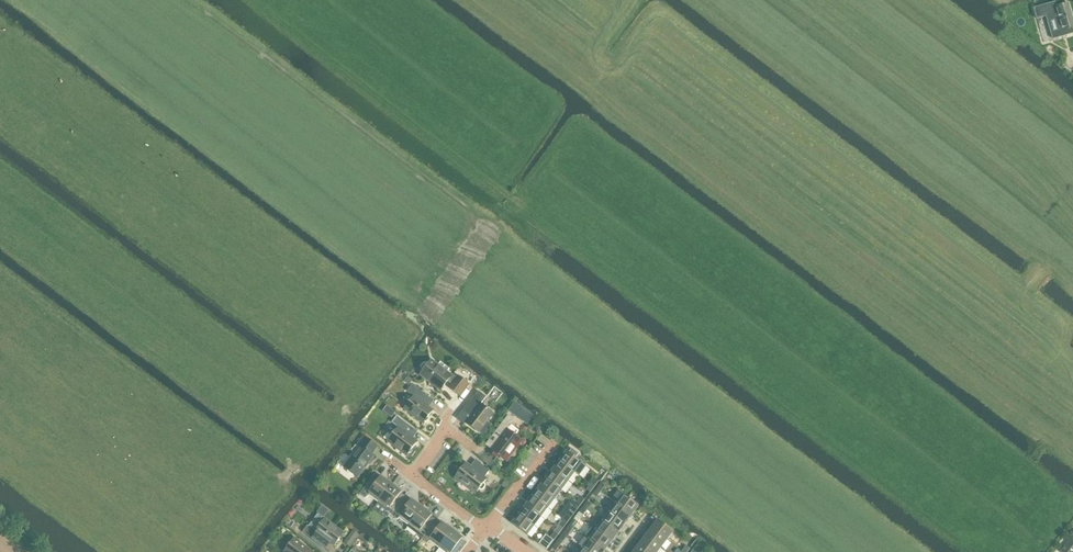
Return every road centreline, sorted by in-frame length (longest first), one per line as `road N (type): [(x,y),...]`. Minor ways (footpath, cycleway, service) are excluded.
road 1 (residential): [(486,529),(412,475),(447,428)]

